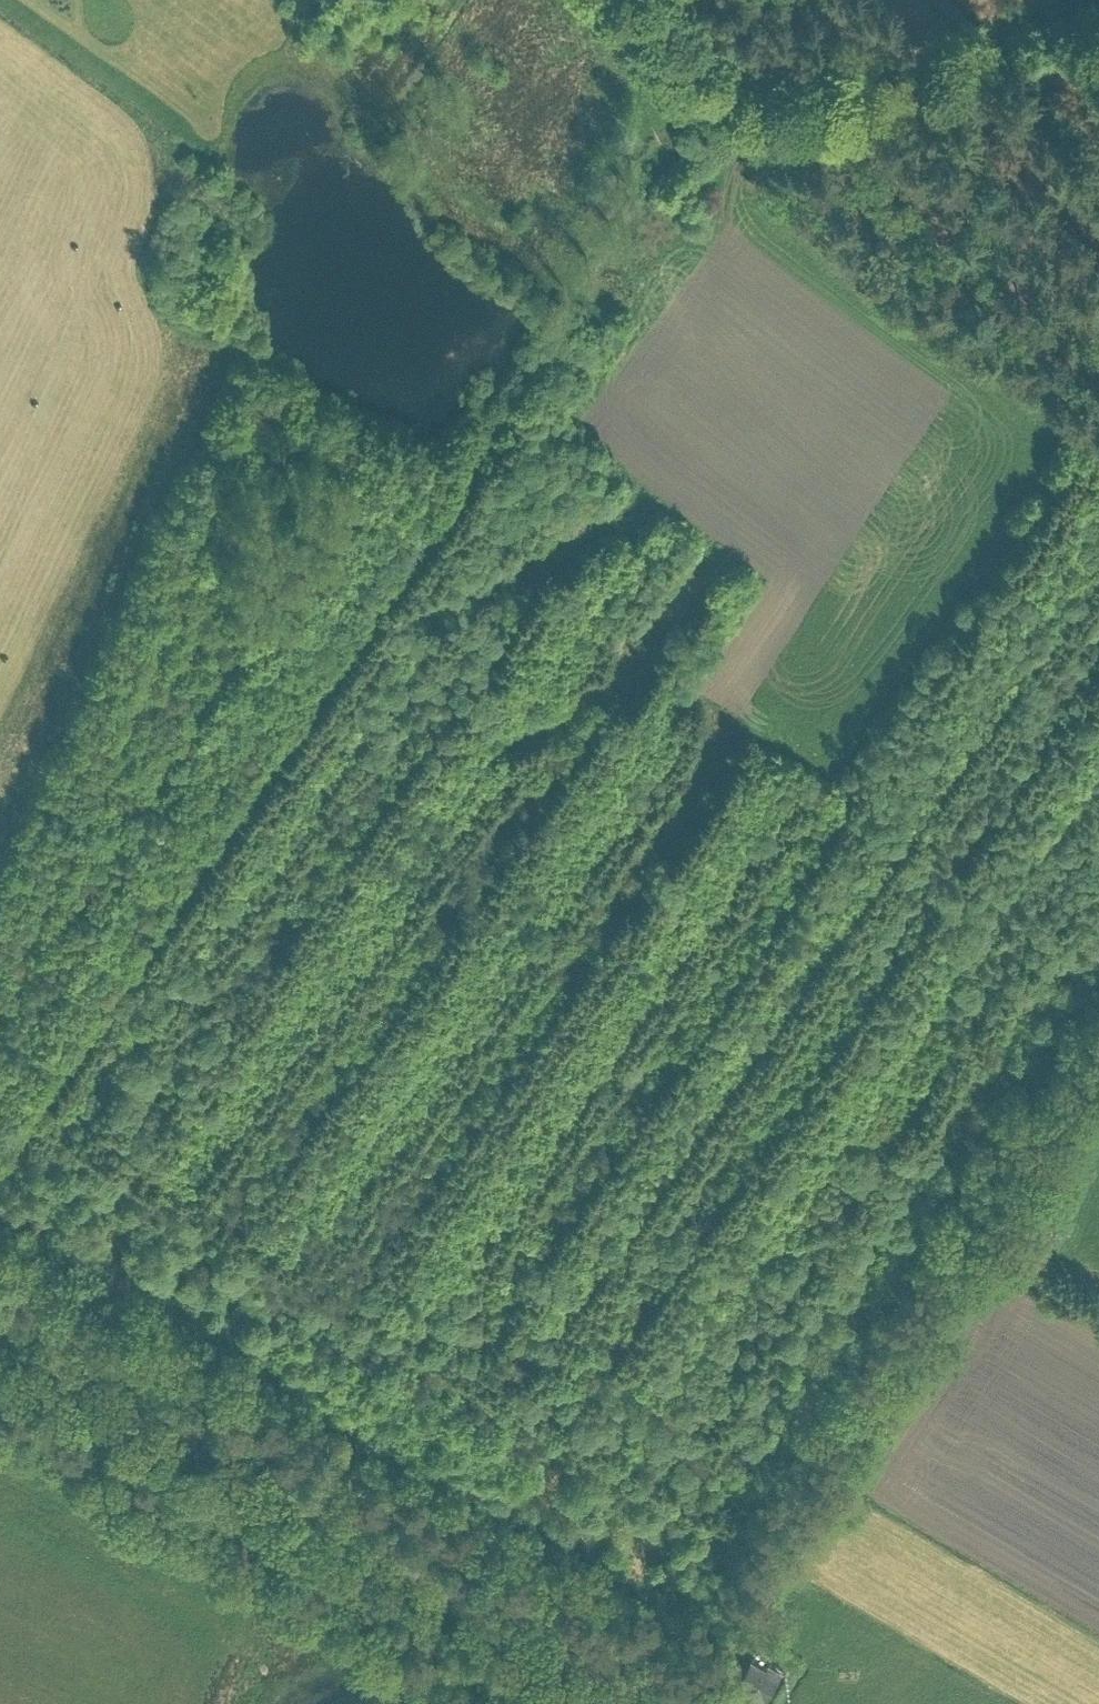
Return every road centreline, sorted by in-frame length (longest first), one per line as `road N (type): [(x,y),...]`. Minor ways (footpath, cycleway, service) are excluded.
road 1 (tertiary): [(641,1703),(0,1333)]
road 2 (track): [(938,0),(1008,62),(930,93),(756,132),(719,195)]

